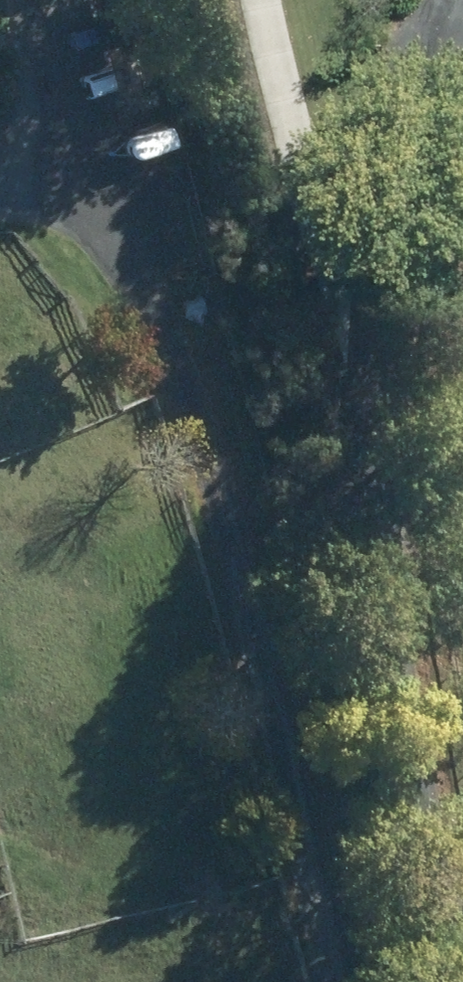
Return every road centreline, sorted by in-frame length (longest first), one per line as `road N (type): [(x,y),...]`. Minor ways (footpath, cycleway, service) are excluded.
road 1 (track): [(335,981),(124,211),(43,178),(0,192)]
road 2 (track): [(462,817),(262,0)]
road 3 (track): [(340,321),(462,0)]

